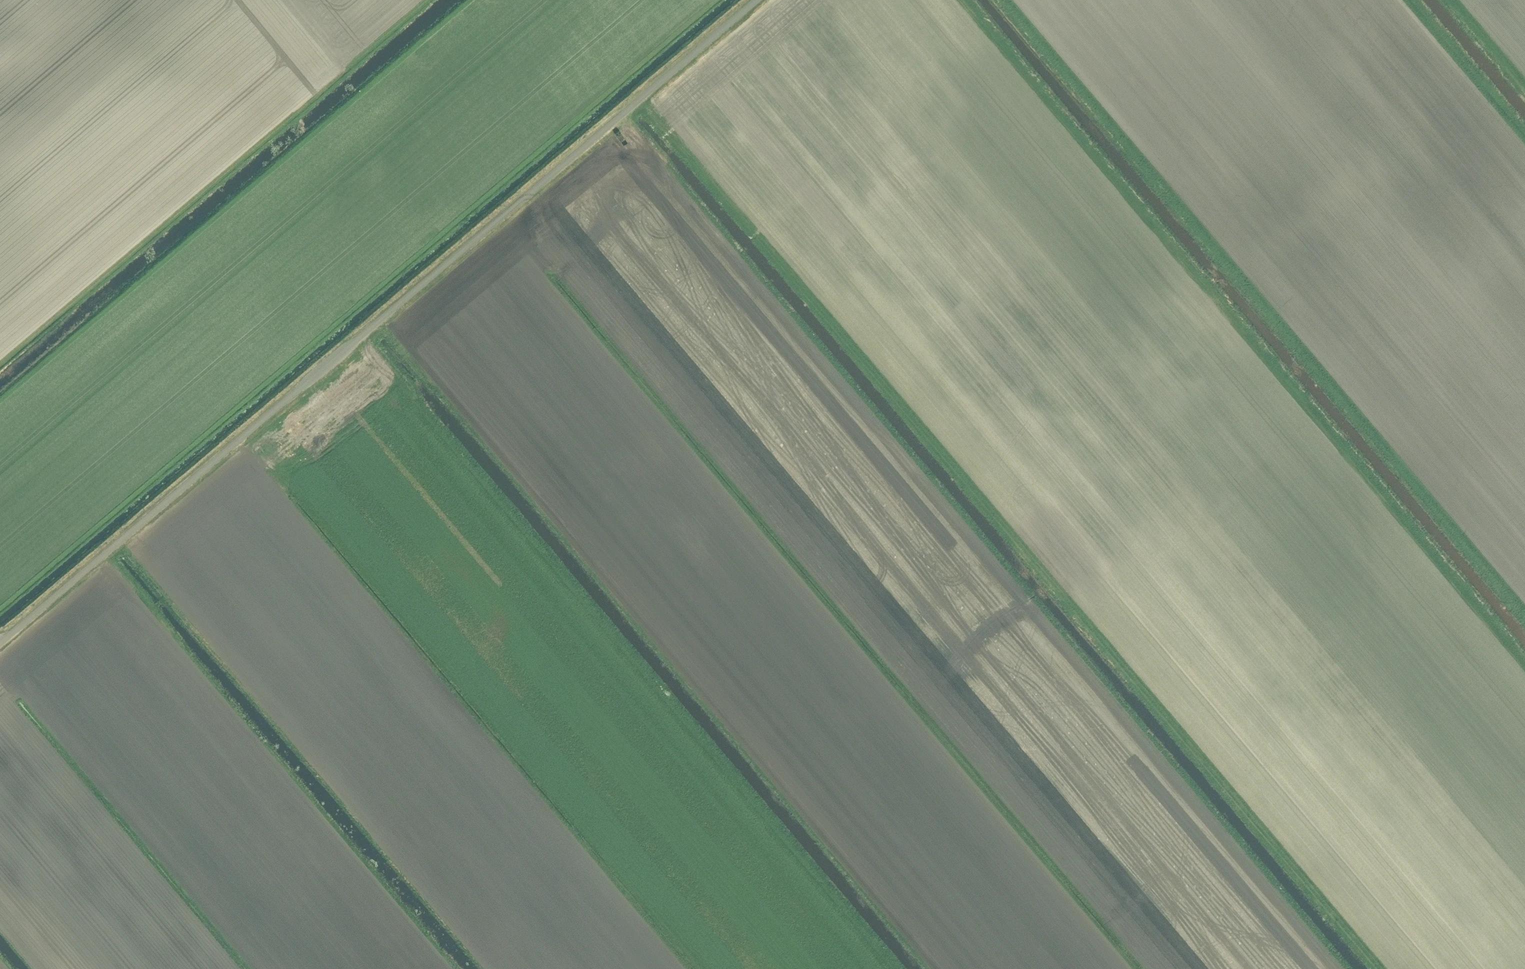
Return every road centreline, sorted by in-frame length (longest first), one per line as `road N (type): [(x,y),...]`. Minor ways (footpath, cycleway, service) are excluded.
road 1 (unclassified): [(0,641),(758,0)]

